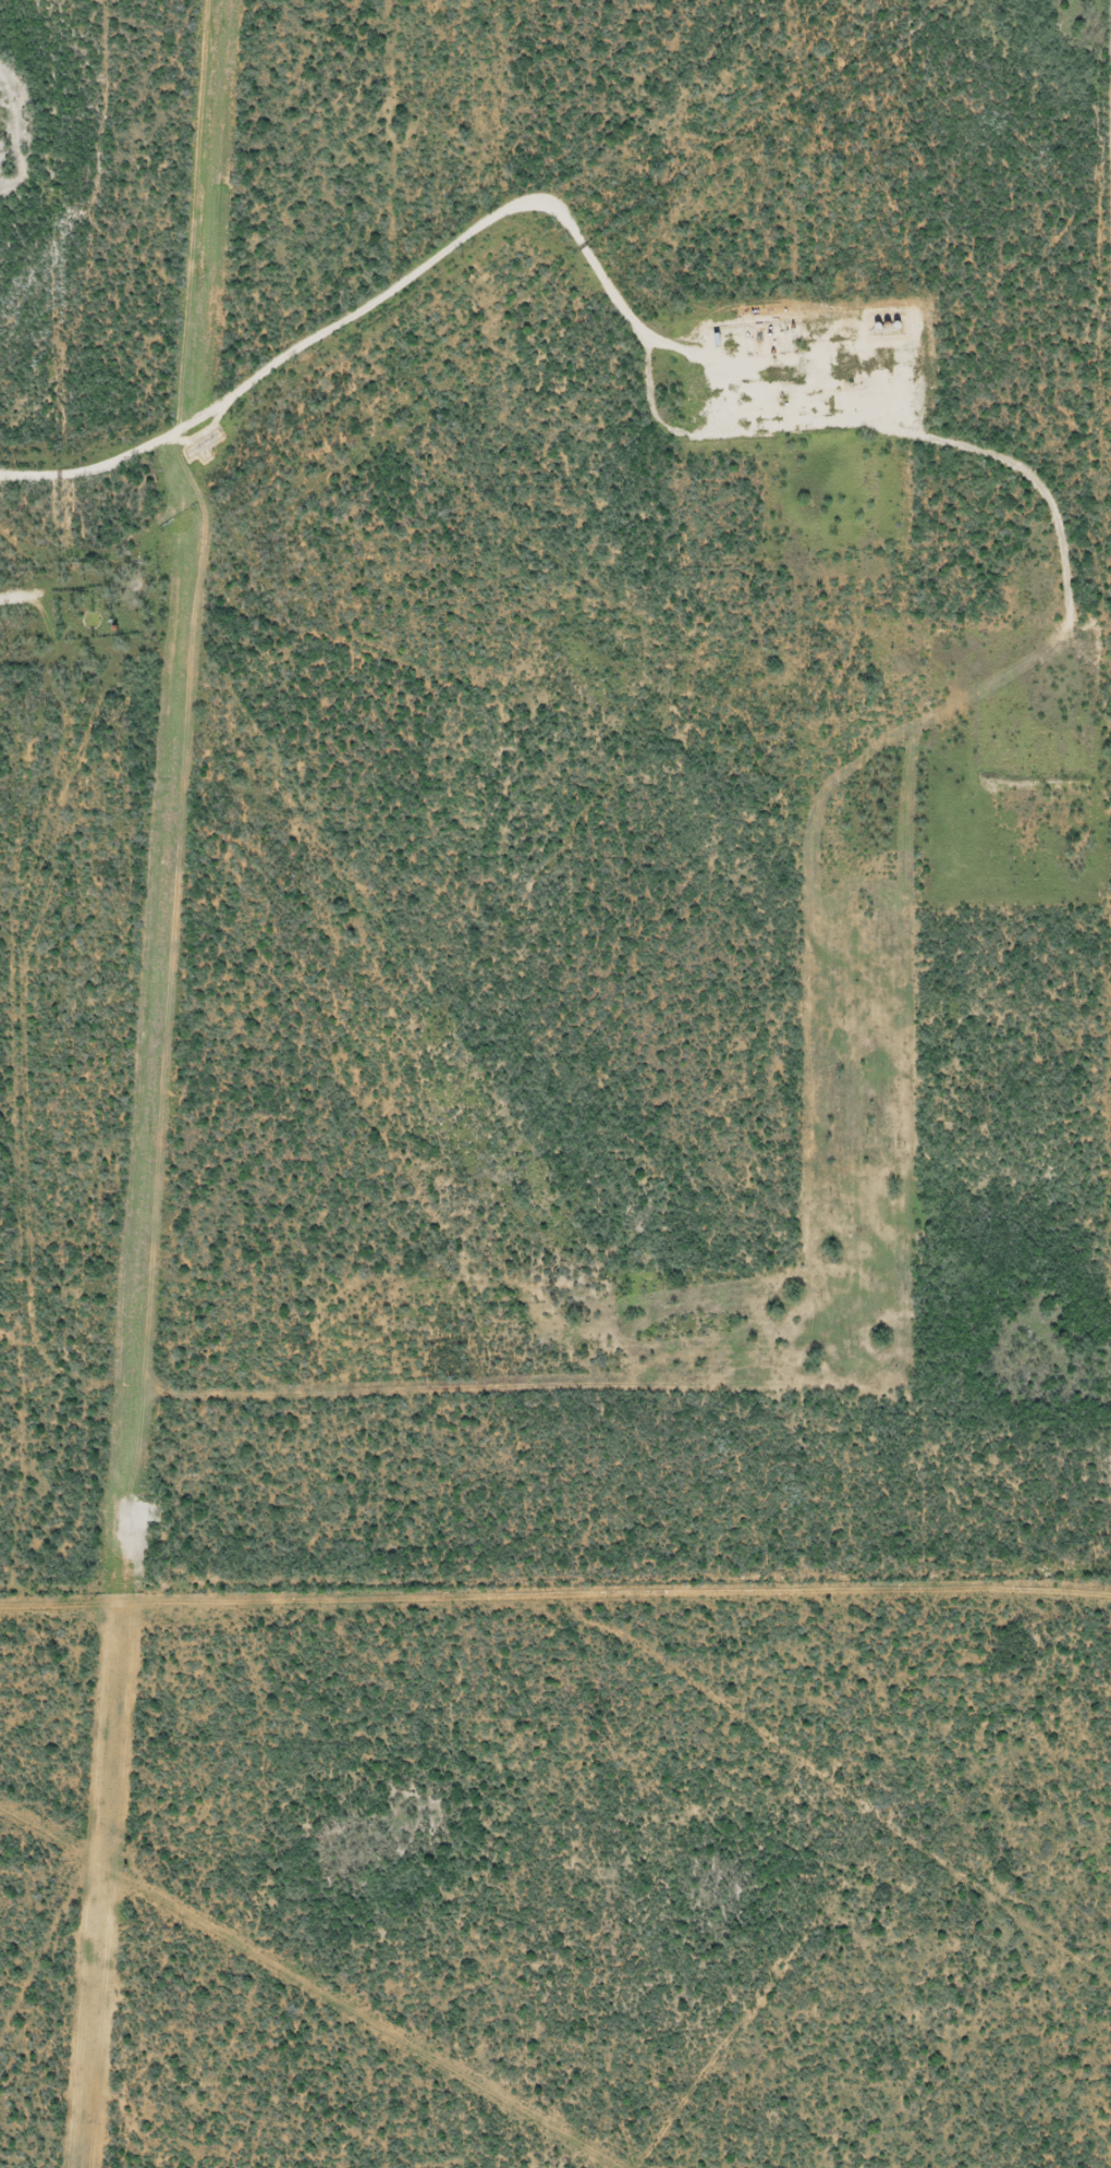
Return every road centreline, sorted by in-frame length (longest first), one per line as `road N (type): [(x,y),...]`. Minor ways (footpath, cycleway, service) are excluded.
road 1 (residential): [(0,1596),(13,1585),(34,1528),(60,724),(13,657),(0,657)]

